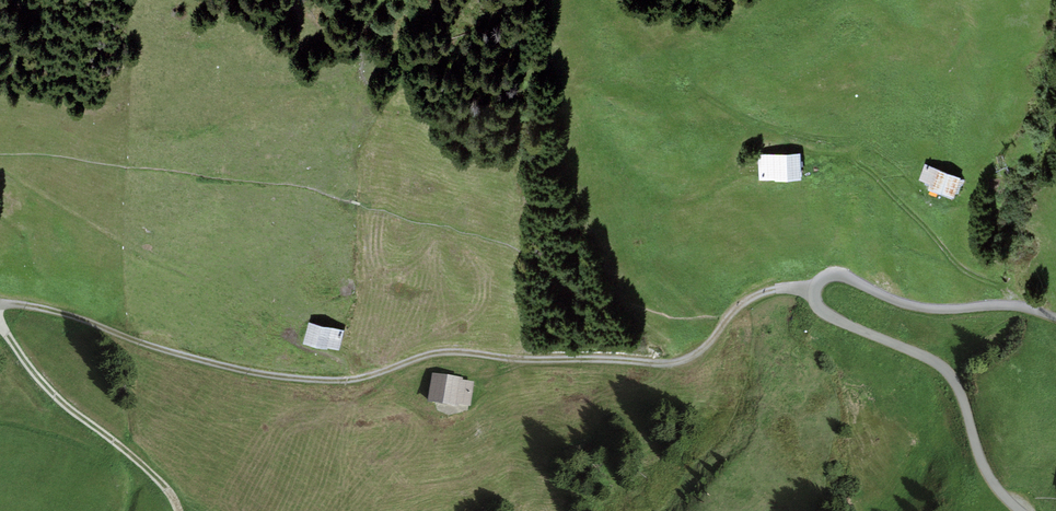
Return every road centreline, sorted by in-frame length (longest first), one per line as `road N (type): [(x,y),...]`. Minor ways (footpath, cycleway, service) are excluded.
road 1 (track): [(728,318),(703,353),(676,364),(444,351),(330,382),(241,371),(67,313),(0,304)]
road 2 (unclassified): [(1020,510),(983,463),(951,378),(919,354),(833,319),(817,304),(815,289),(835,274),(925,309),(1004,305),(1055,317)]
road 3 (track): [(0,325),(83,419),(167,487),(179,510)]

